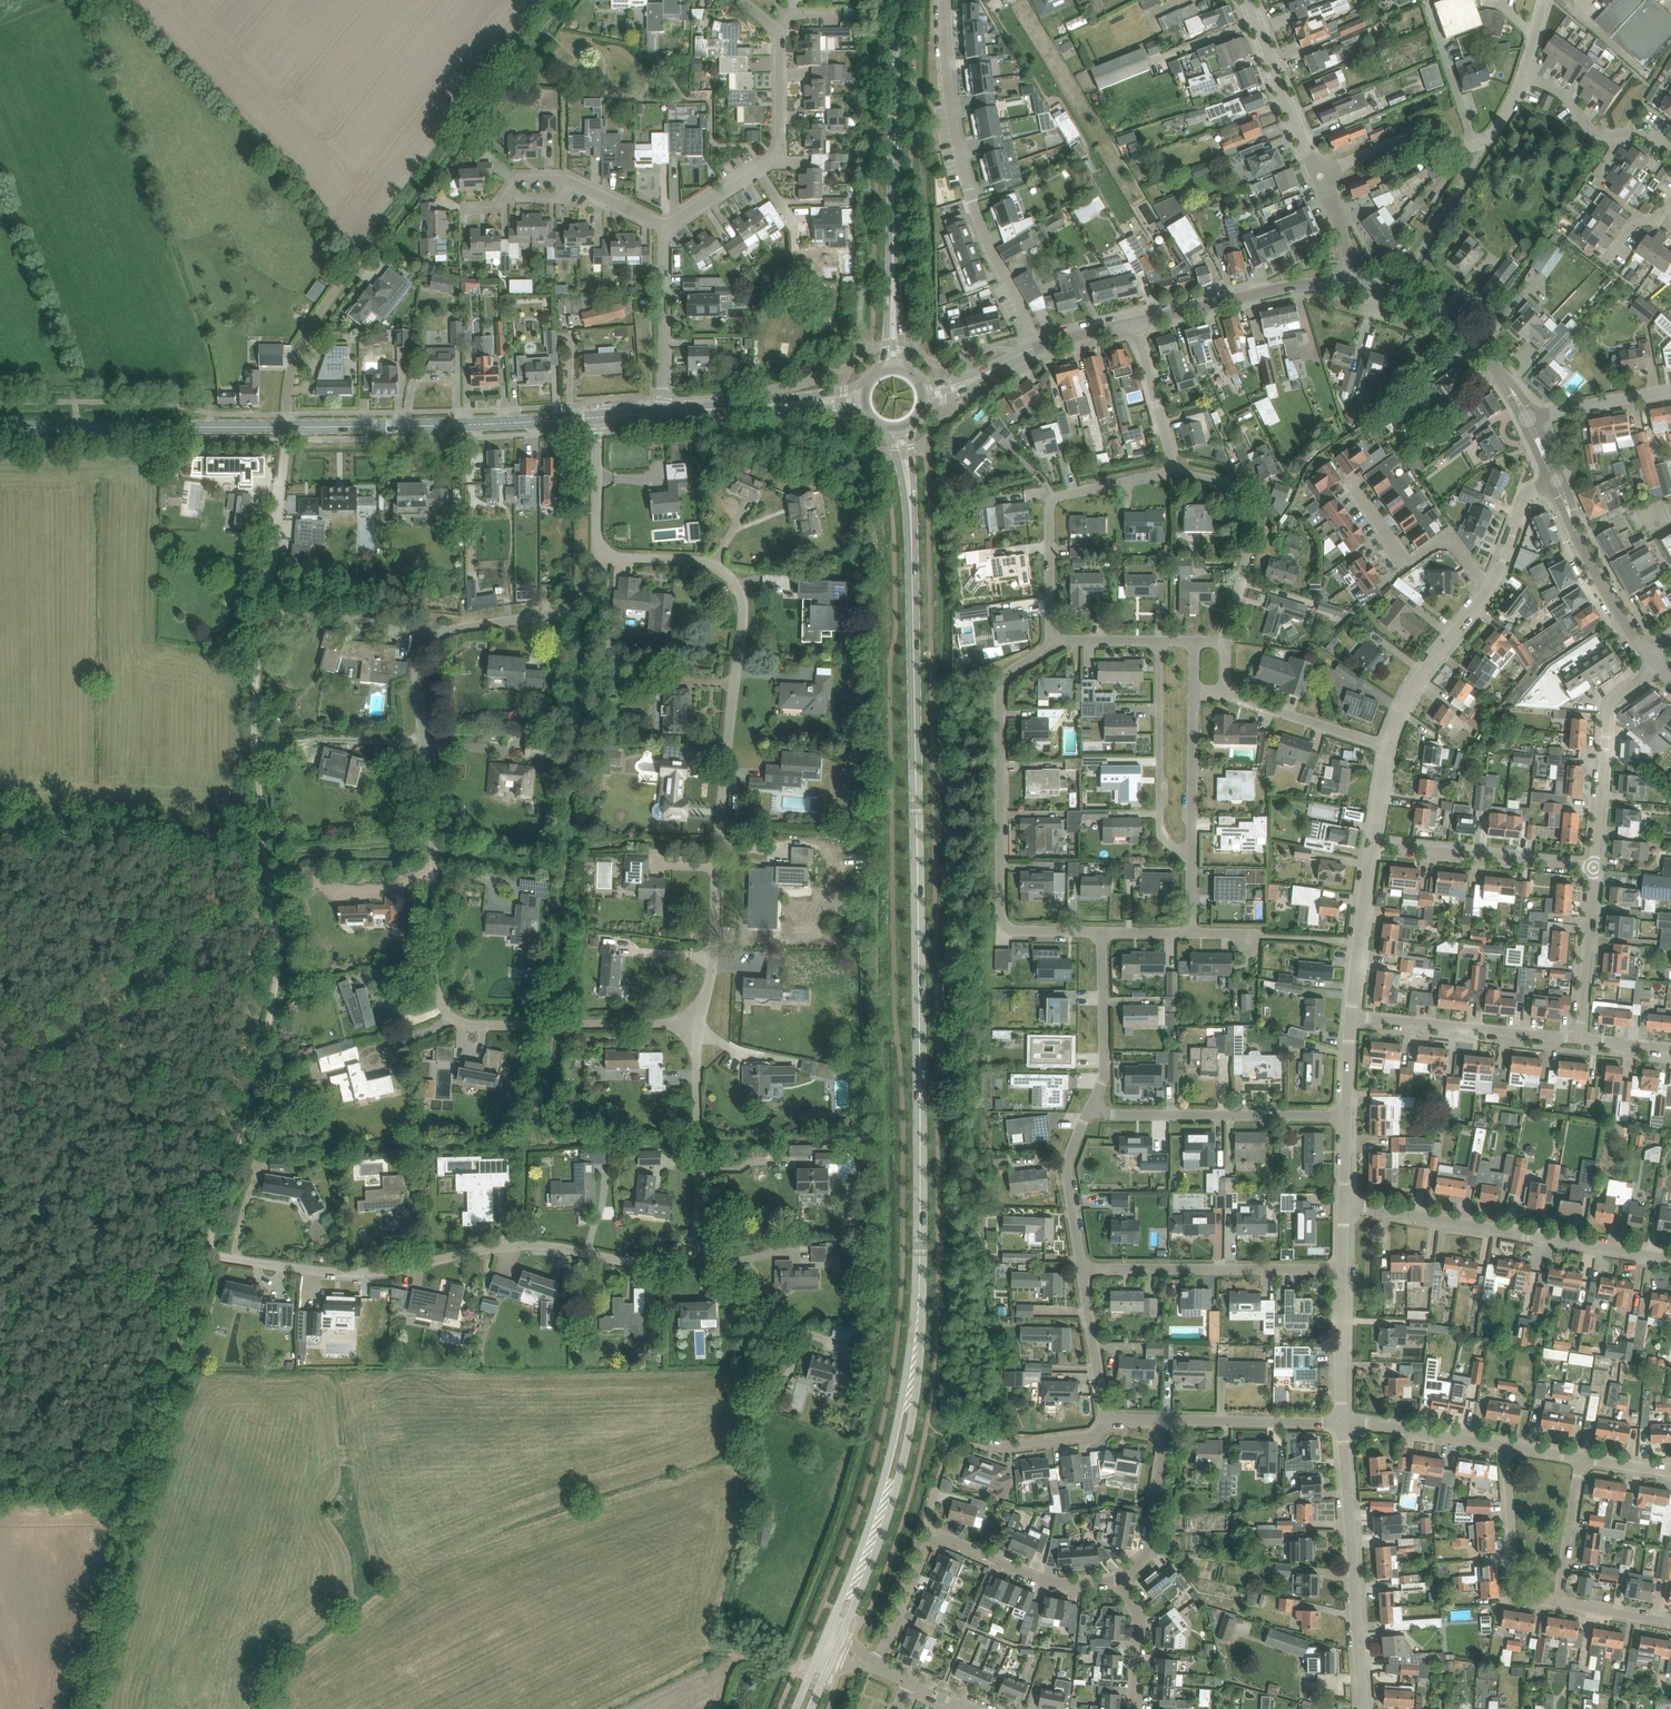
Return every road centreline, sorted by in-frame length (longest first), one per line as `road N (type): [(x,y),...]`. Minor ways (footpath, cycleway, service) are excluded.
road 1 (residential): [(701,1029),(466,1021),(451,1016),(436,984),(425,654),(435,635),(570,603),(603,560)]
road 2 (track): [(209,1248),(269,1011),(270,879),(253,730),(268,605)]
road 3 (residential): [(701,1029),(742,601),(733,584),(707,566),(603,560)]
road 4 (secondary): [(921,1084),(912,557)]
road 5 (residential): [(209,1248),(219,1256),(290,1267),(388,1273),(489,1249),(592,1249),(642,1267),(693,1239)]
road 6 (residential): [(1051,639),(999,684),(1001,920),(1015,931),(1103,933)]
road 7 (secondary): [(840,1641),(901,1466),(918,1372),(919,1276)]
road 8 (secondary): [(919,1276),(888,1463),(825,1636)]
road 9 (residential): [(1035,348),(970,195),(953,122),(945,0)]
road 10 (track): [(355,265),(564,0)]
road 11 (residential): [(1670,1259),(1344,1202)]
road 12 (tertiary): [(601,417),(287,428)]
road 13 (tertiary): [(287,428),(0,428)]
road 14 (residential): [(1363,1708),(1343,1423)]
road 15 (residential): [(1178,473),(1056,500),(1051,639)]
road 16 (residential): [(1081,1269),(1344,1268)]
road 17 (unclassified): [(1346,1116),(1113,1115),(1091,1107)]
road 18 (secondary): [(894,254),(900,0)]
road 19 (unclassified): [(1319,177),(1400,140),(1482,141),(1496,132),(1524,76)]
road 20 (tertiary): [(1346,285),(1443,320),(1502,375),(1529,418)]
road 21 (residential): [(1191,859),(1160,825),(1160,641)]
road 22 (residential): [(1351,1016),(1579,1039)]
road 23 (residential): [(1489,591),(1447,536),(1404,565),(1347,480)]
road 24 (unclassified): [(1594,867),(1372,844)]
road 25 (unclassified): [(1594,867),(1609,710),(1658,668)]
road 26 (unclassified): [(1227,641),(1249,565),(1248,511),(1220,478),(1178,473)]
road 27 (residential): [(693,1239),(701,1029)]
road 28 (tertiary): [(1346,285),(1298,286),(1141,322)]
road 29 (tertiary): [(1553,477),(1612,605),(1648,656)]
road 30 (residential): [(756,1408),(776,1368),(771,1334),(693,1239)]
road 31 (tertiary): [(862,400),(666,415)]
road 32 (residential): [(1117,1580),(1044,1581),(931,1533)]
road 33 (secondary): [(921,1084),(919,1276)]
road 34 (residential): [(666,415),(663,224)]
road 35 (unclassified): [(1319,177),(1248,0)]
road 36 (unclassified): [(1506,1446),(1515,1588),(1522,1597),(1557,1602)]
road 37 (unclassified): [(1388,746),(1420,679),(1489,591)]
road 38 (residential): [(287,428),(302,344),(355,265)]
road 39 (residential): [(268,605),(287,428)]
road 40 (residential): [(1091,1107),(1105,1078),(1103,933)]
road 41 (residential): [(1117,1580),(1147,1553),(1169,1419)]
road 42 (residential): [(1343,1423),(1169,1419)]
road 43 (unclassified): [(1351,1016),(1372,844)]
road 44 (unclassified): [(1579,1039),(1594,867)]
road 45 (residential): [(1388,746),(1225,694)]
road 46 (residential): [(1191,859),(1193,691)]
road 47 (residential): [(1081,1269),(1066,1172),(1091,1107)]
road 48 (residential): [(1506,1446),(1343,1423)]
road 49 (unclassified): [(1178,473),(1141,322)]
road 50 (residential): [(663,224),(577,177),(520,177)]
road 51 (unclassified): [(1343,1423),(1344,1268)]
road 52 (residential): [(1105,1418),(1081,1269)]
road 53 (residential): [(759,168),(787,141),(786,29)]
road 54 (unclassified): [(1557,1602),(1580,1458)]
road 55 (residential): [(875,1665),(931,1533)]
road 56 (residential): [(1529,418),(1670,392)]
road 57 (residential): [(603,560),(601,417)]
road 58 (unclassified): [(1489,591),(1525,494),(1553,477)]
road 59 (residential): [(1134,1708),(1139,1618),(1117,1580)]
road 60 (secondary): [(912,557),(911,425)]
road 61 (secondary): [(886,429),(912,557)]
road 62 (residential): [(993,1442),(1092,1435),(1105,1418)]

